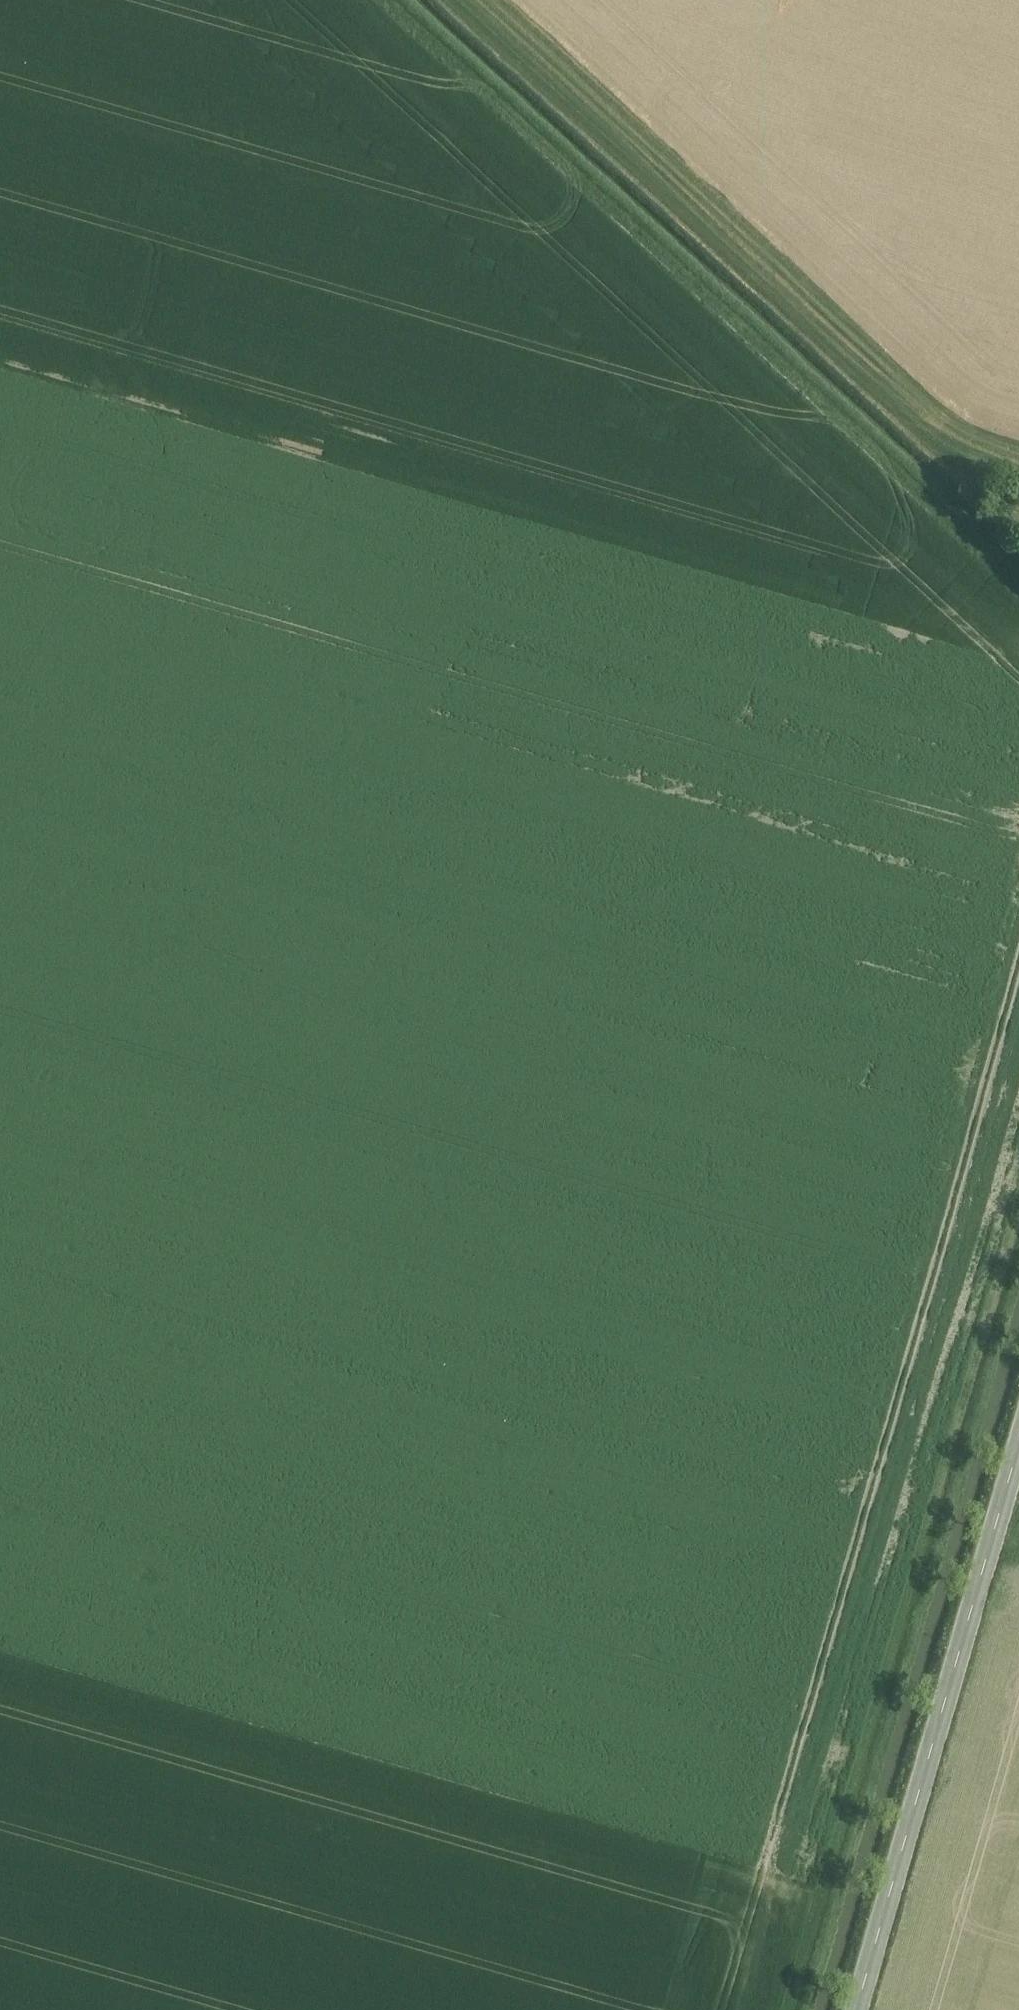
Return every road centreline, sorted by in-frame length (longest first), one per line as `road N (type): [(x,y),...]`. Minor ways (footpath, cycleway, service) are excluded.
road 1 (tertiary): [(858,2009),(1018,1454)]

